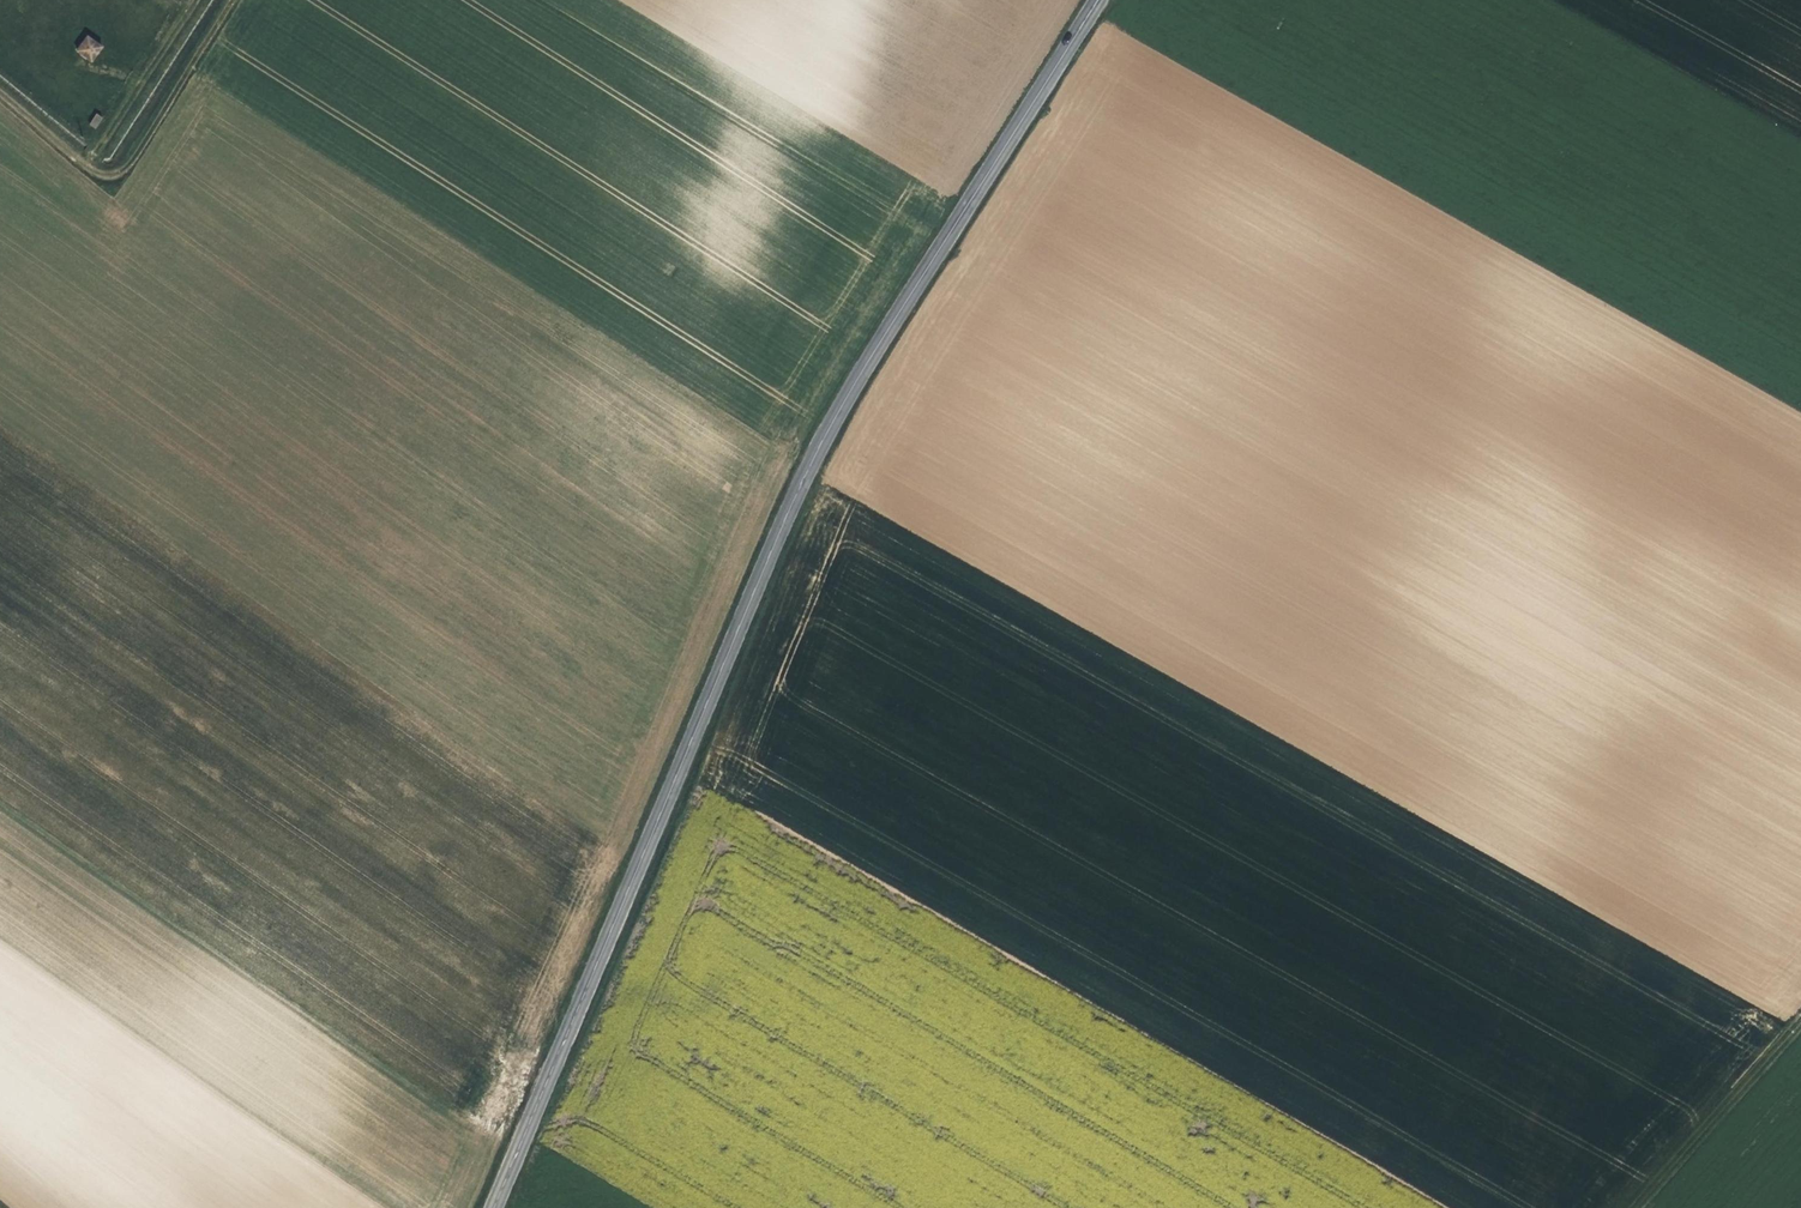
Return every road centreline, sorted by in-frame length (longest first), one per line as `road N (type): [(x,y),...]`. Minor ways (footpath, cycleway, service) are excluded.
road 1 (tertiary): [(1100,0),(863,371),(497,1207)]
road 2 (track): [(228,0),(116,187),(0,92)]
road 3 (track): [(1800,1028),(1640,1207)]

